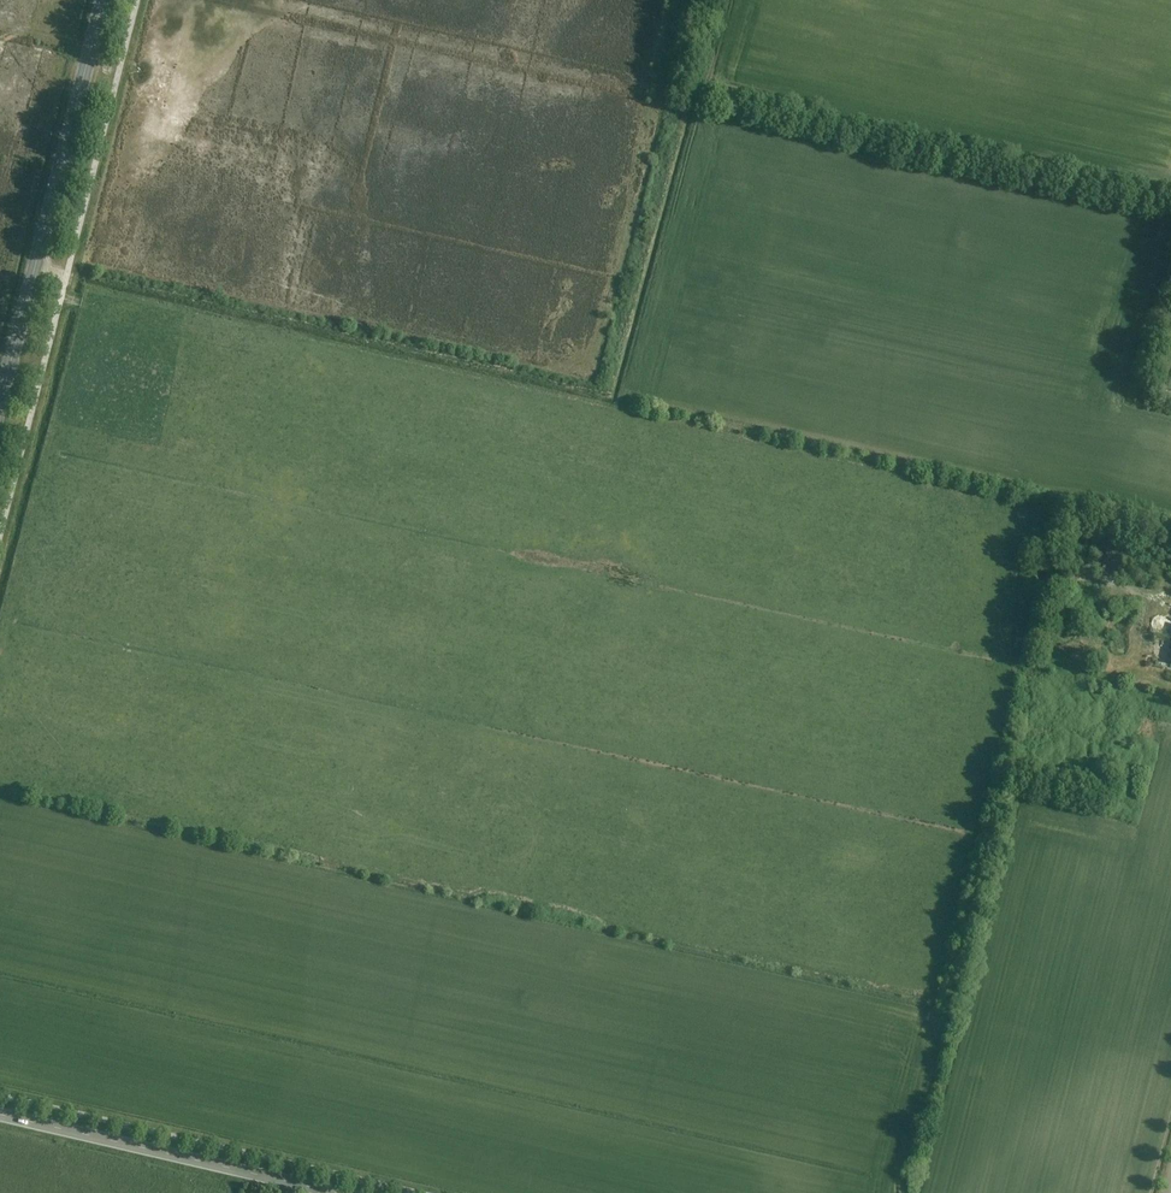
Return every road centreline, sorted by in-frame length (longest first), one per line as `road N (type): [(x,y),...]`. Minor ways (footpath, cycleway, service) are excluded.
road 1 (primary): [(0,403),(103,0)]
road 2 (tertiary): [(335,1192),(0,1115)]

